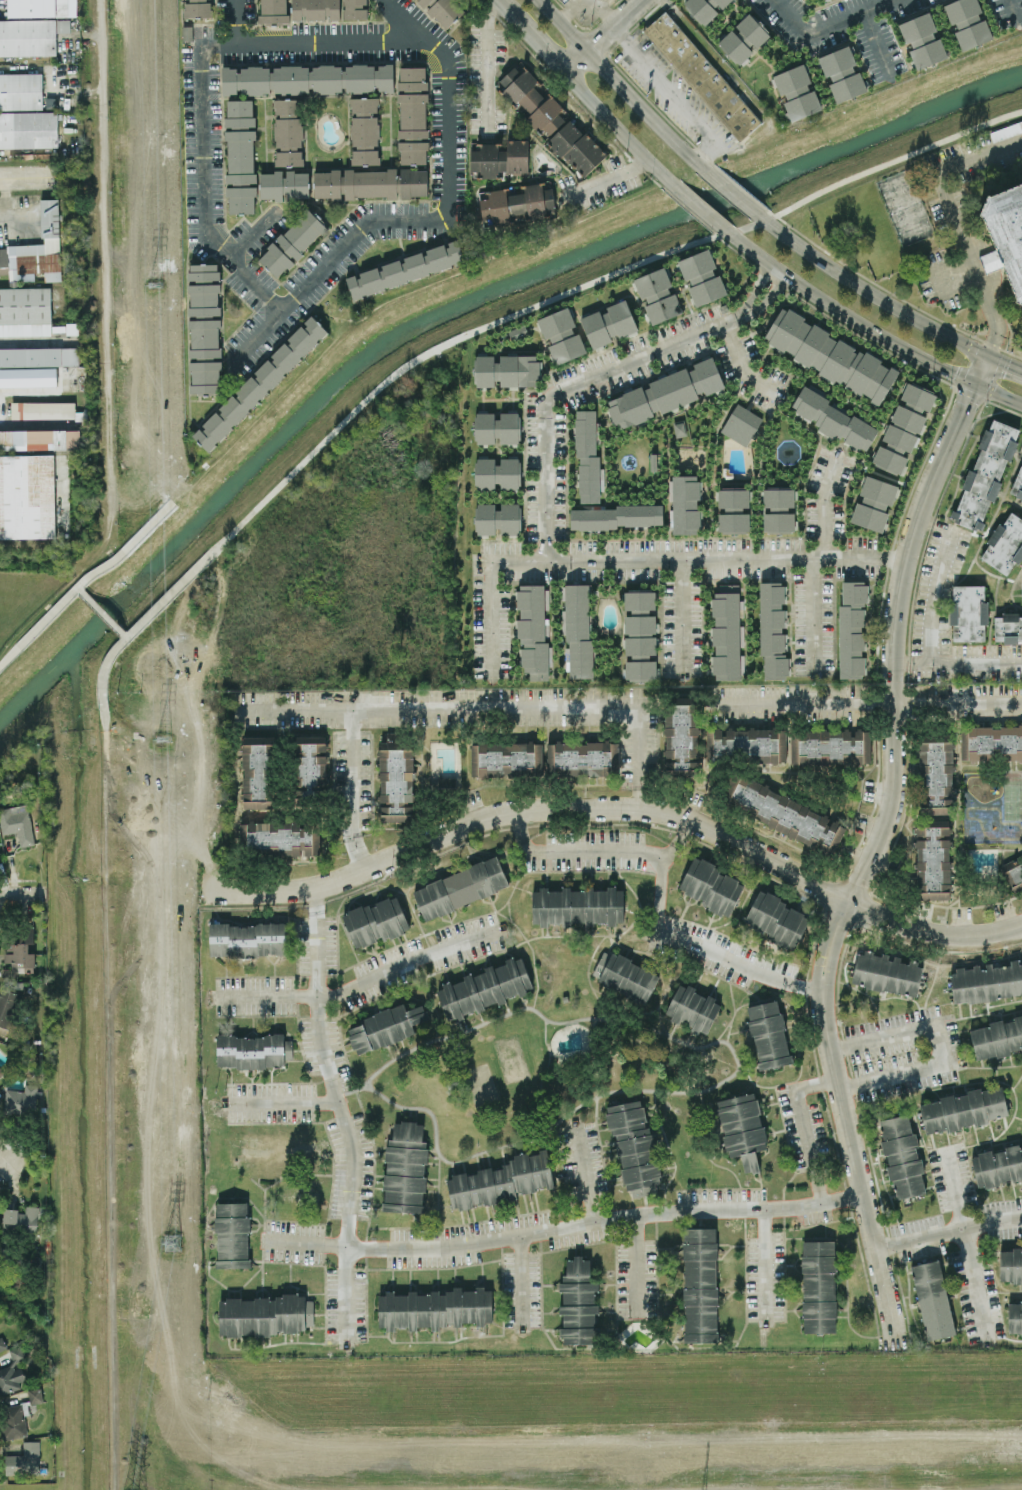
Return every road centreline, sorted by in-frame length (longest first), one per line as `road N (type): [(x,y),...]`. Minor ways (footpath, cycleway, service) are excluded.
road 1 (residential): [(281,312),(207,234),(203,42),(422,40),(447,66),(446,213),(368,223),(237,358)]
road 2 (residential): [(845,903),(717,830),(640,809),(517,813),(317,889),(200,892)]
road 3 (residential): [(97,0),(109,515),(102,539),(41,601)]
road 4 (tertiary): [(897,1348),(872,1212),(828,1050),(824,989),(845,903)]
road 5 (tertiary): [(894,700),(895,606),(909,537),(990,357)]
road 6 (secondary): [(721,227),(873,334),(978,385)]
road 7 (secondary): [(990,357),(838,273),(759,214)]
road 8 (secondary): [(704,170),(538,0)]
road 9 (tertiary): [(845,903),(889,815),(894,700)]
road 10 (residential): [(1021,927),(988,937),(934,933),(845,903)]
road 11 (secondary): [(563,72),(672,186)]

